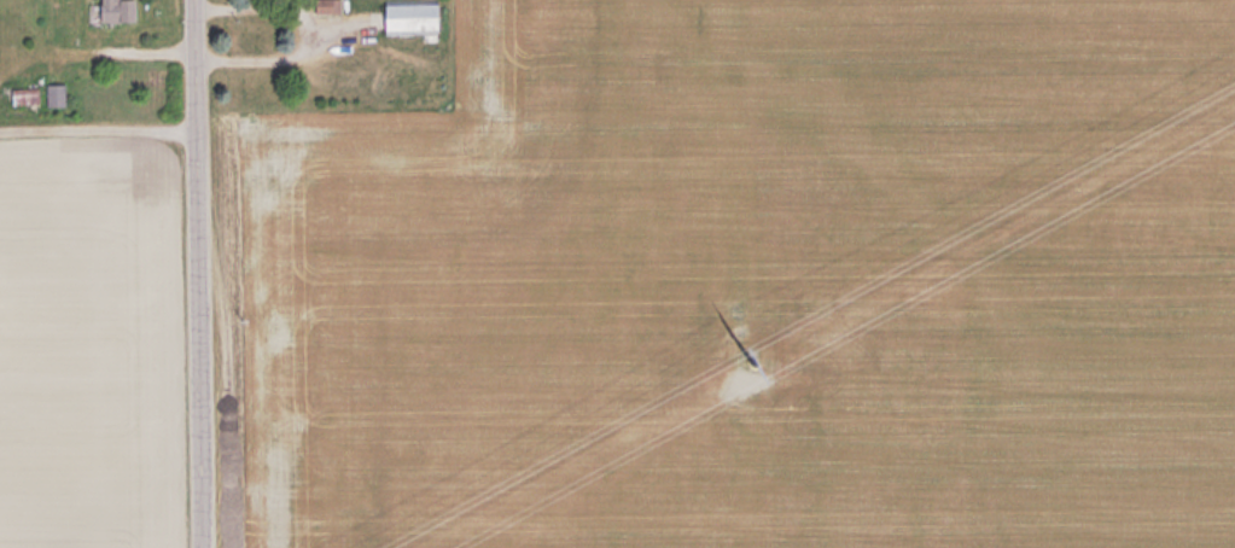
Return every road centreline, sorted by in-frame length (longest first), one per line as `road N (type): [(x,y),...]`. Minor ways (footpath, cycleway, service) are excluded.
road 1 (residential): [(212,547),(204,0)]

